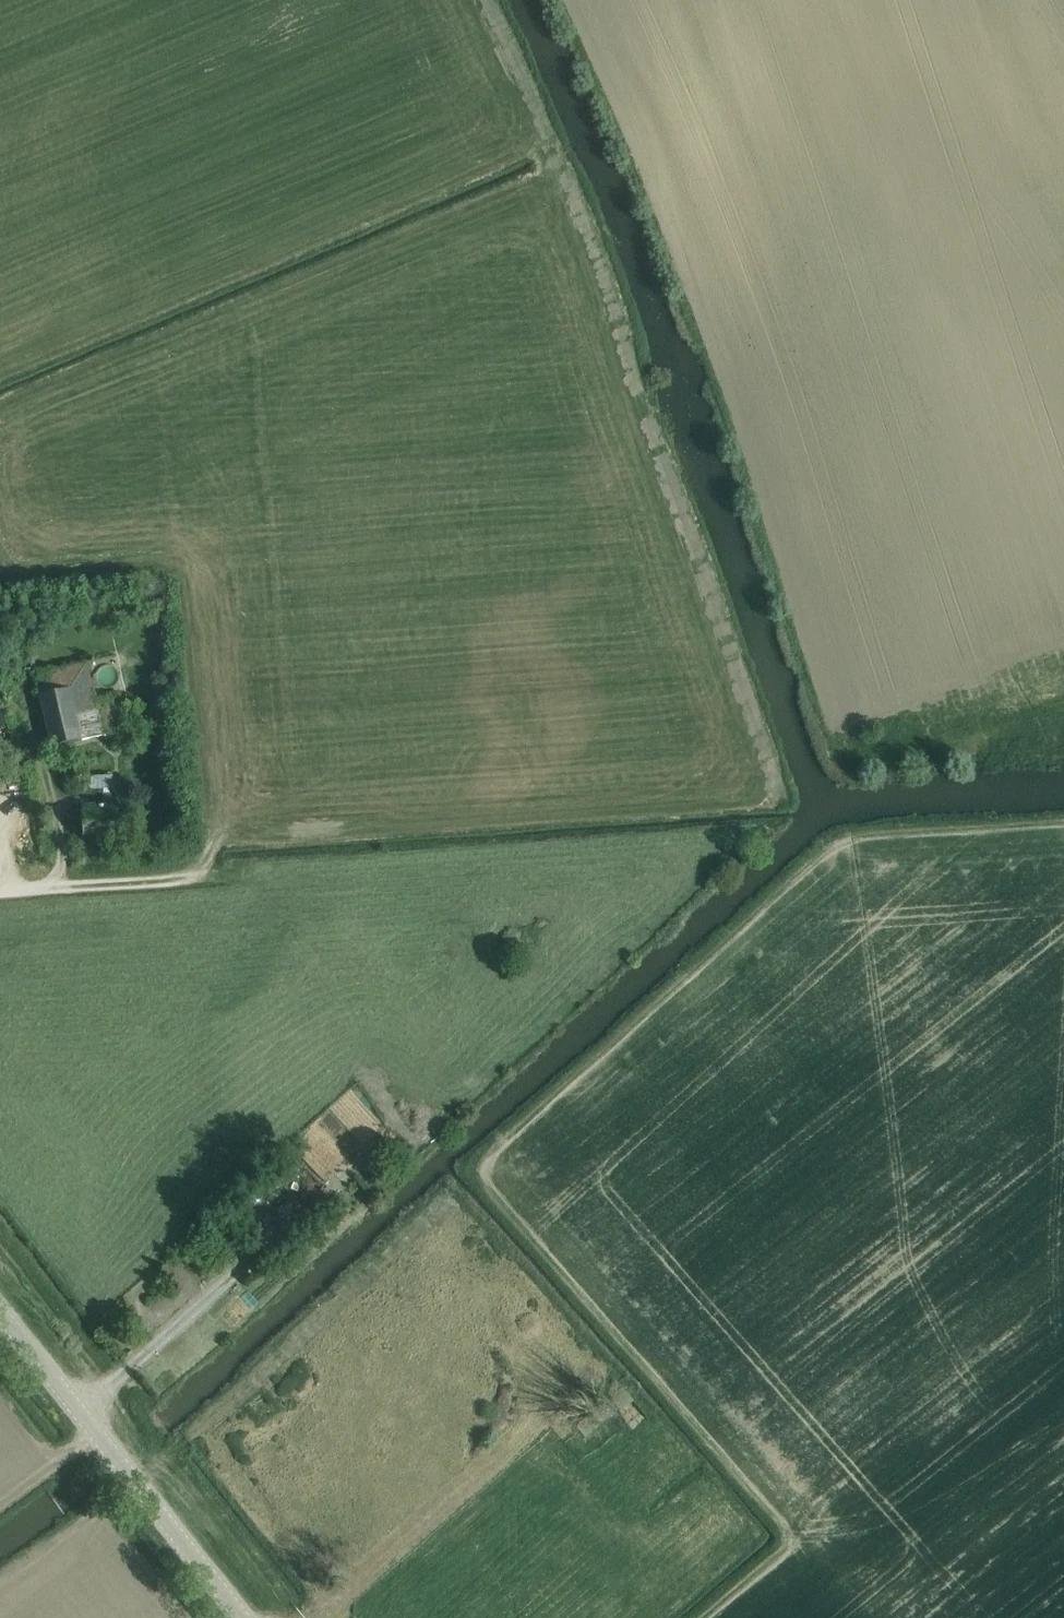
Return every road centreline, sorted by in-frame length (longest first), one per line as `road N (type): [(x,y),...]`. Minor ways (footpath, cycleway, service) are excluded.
road 1 (tertiary): [(250,1617),(0,1301)]
road 2 (track): [(0,893),(183,877)]

